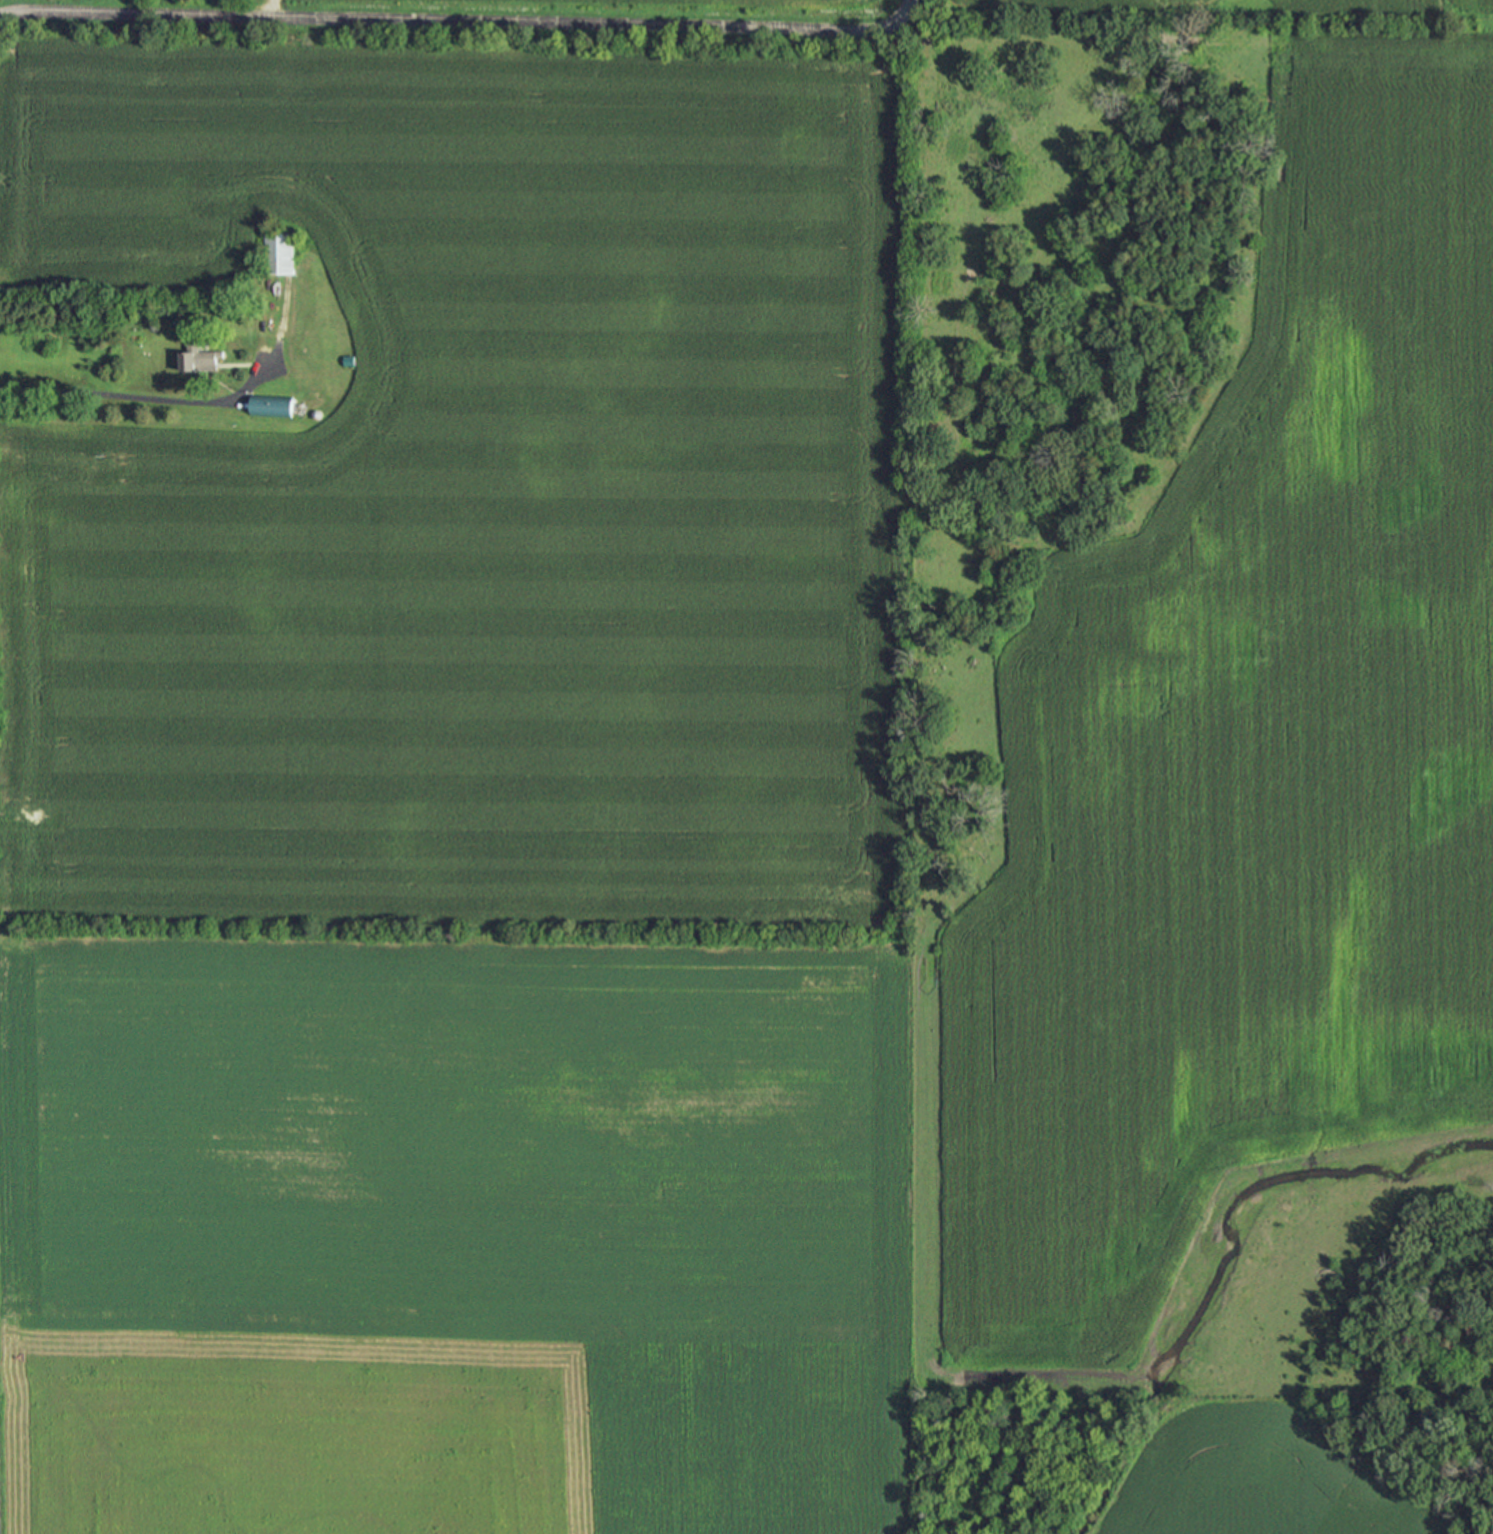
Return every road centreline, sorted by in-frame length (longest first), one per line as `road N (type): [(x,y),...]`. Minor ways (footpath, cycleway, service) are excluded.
road 1 (residential): [(0,15),(859,32),(892,28),(916,0)]

